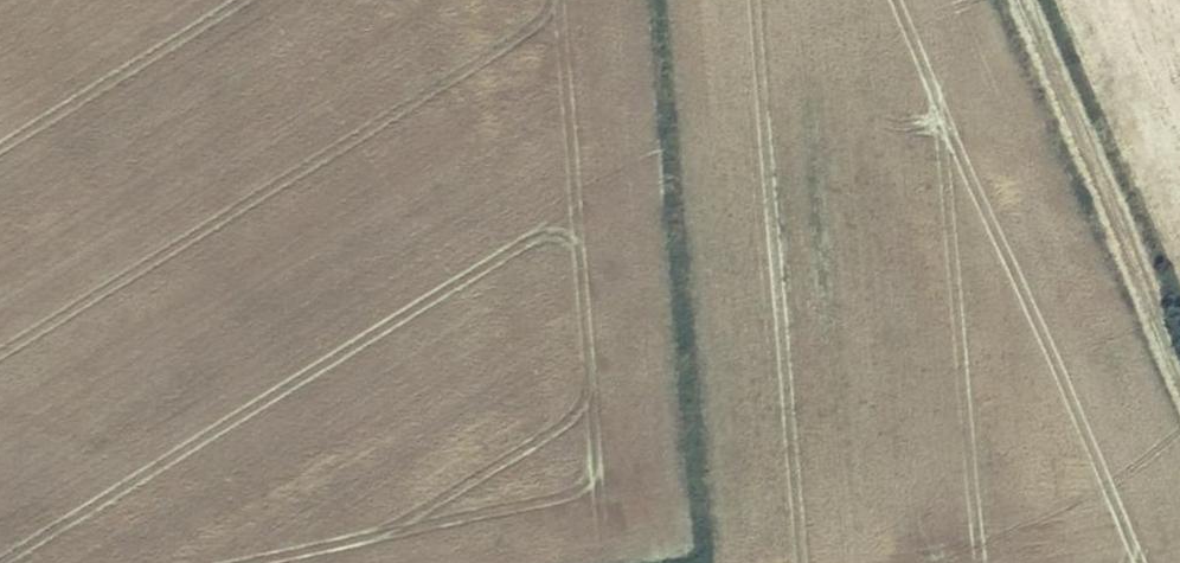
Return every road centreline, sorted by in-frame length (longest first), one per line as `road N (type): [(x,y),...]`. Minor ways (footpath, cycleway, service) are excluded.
road 1 (track): [(1179,389),(1019,0)]

